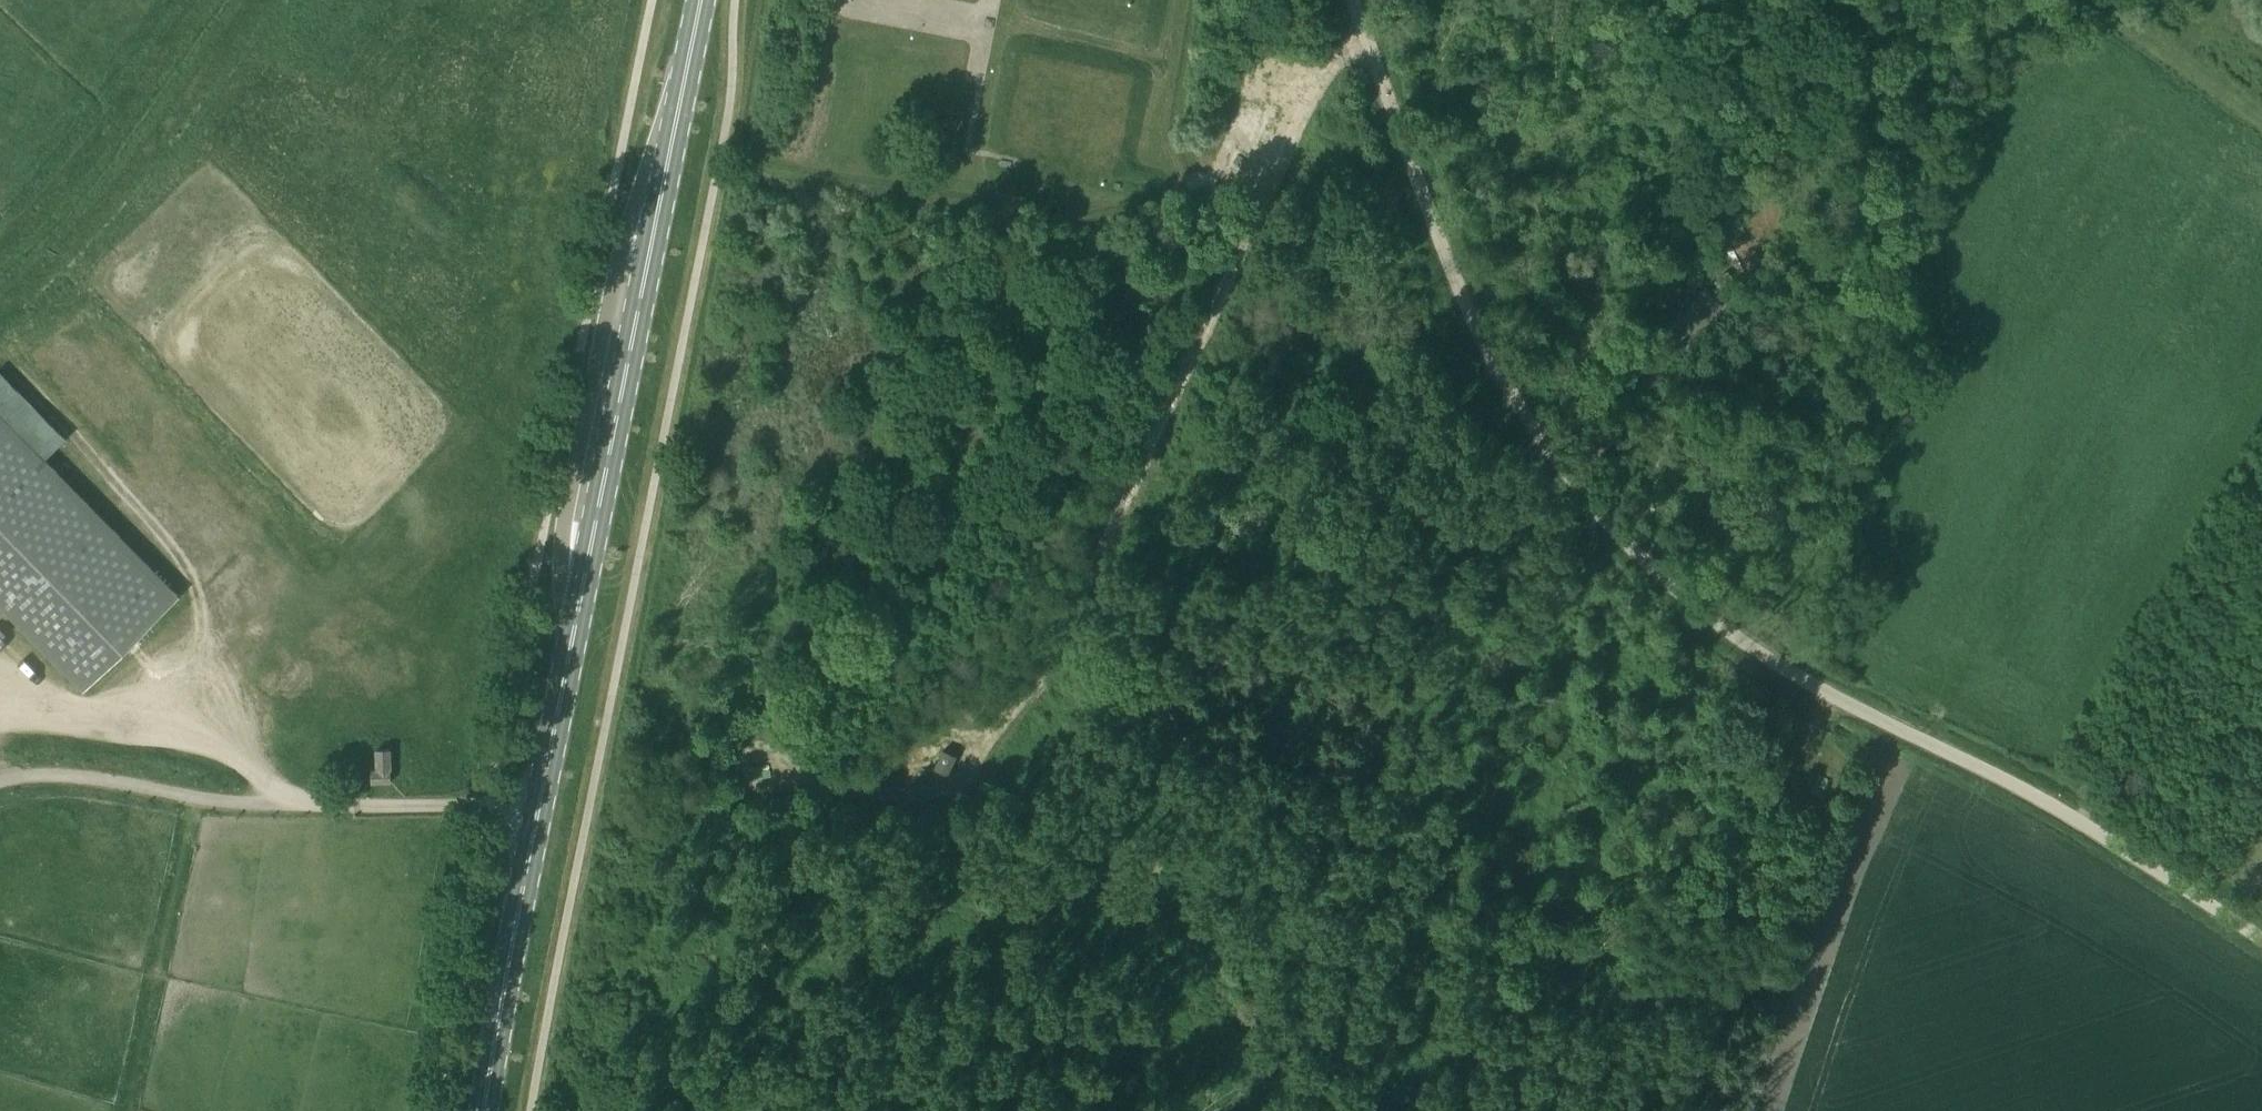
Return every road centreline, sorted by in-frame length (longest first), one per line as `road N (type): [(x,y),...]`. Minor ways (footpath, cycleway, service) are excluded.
road 1 (unclassified): [(2261,939),(2006,780),(1816,690),(1713,619),(1609,523),(1563,470),(1493,359),(1352,0)]
road 2 (primary): [(487,1110),(523,883),(700,0)]
road 3 (track): [(674,131),(624,229),(564,520),(561,572),(565,588),(579,596)]

